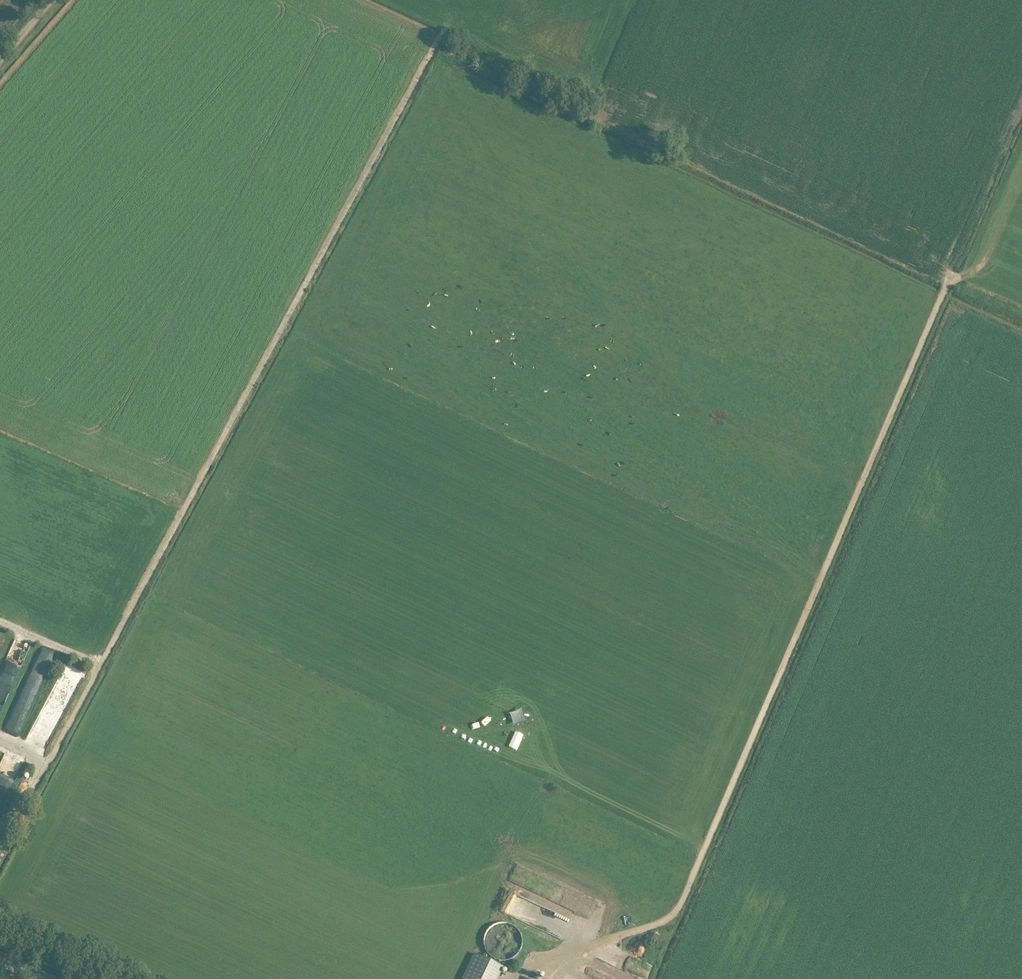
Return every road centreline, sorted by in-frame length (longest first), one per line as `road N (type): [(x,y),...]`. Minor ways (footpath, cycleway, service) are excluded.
road 1 (track): [(598,942),(666,922),(683,903),(946,287)]

